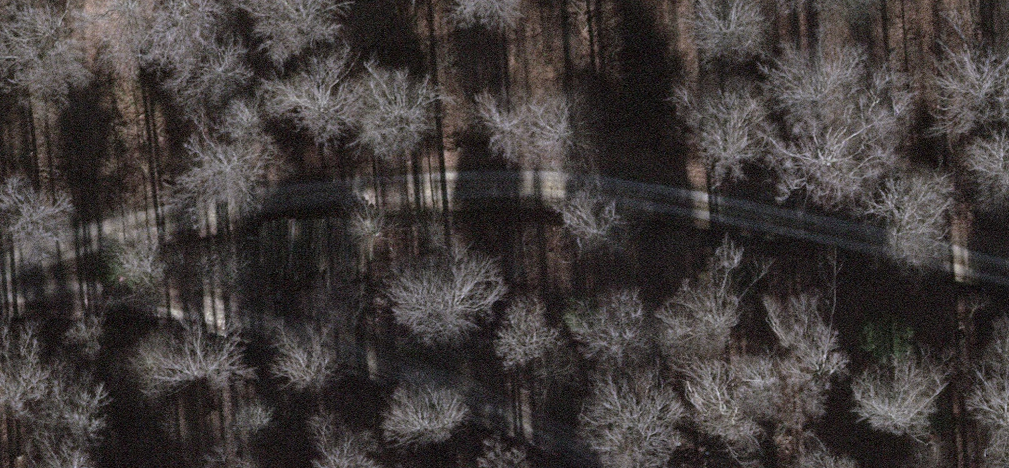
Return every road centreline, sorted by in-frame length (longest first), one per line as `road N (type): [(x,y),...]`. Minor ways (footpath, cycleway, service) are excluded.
road 1 (track): [(0,270),(131,215),(511,167),(849,218),(1008,273)]
road 2 (track): [(0,290),(248,315),(538,407),(639,467)]

